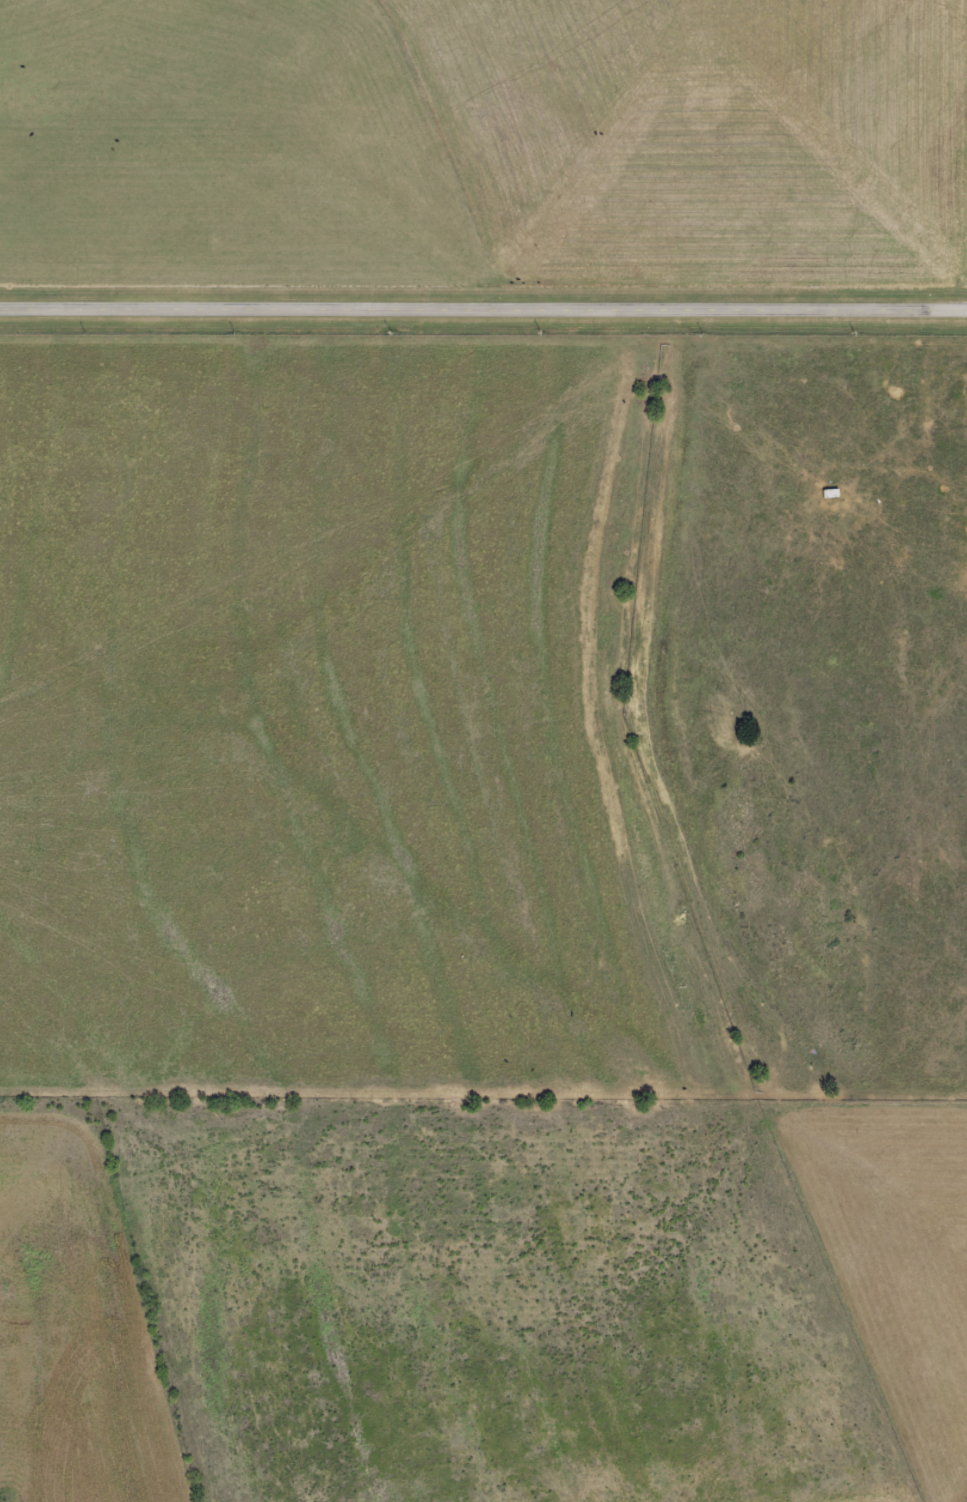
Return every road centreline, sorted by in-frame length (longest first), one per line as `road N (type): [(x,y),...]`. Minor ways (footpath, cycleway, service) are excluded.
road 1 (secondary): [(0,309),(966,310)]

